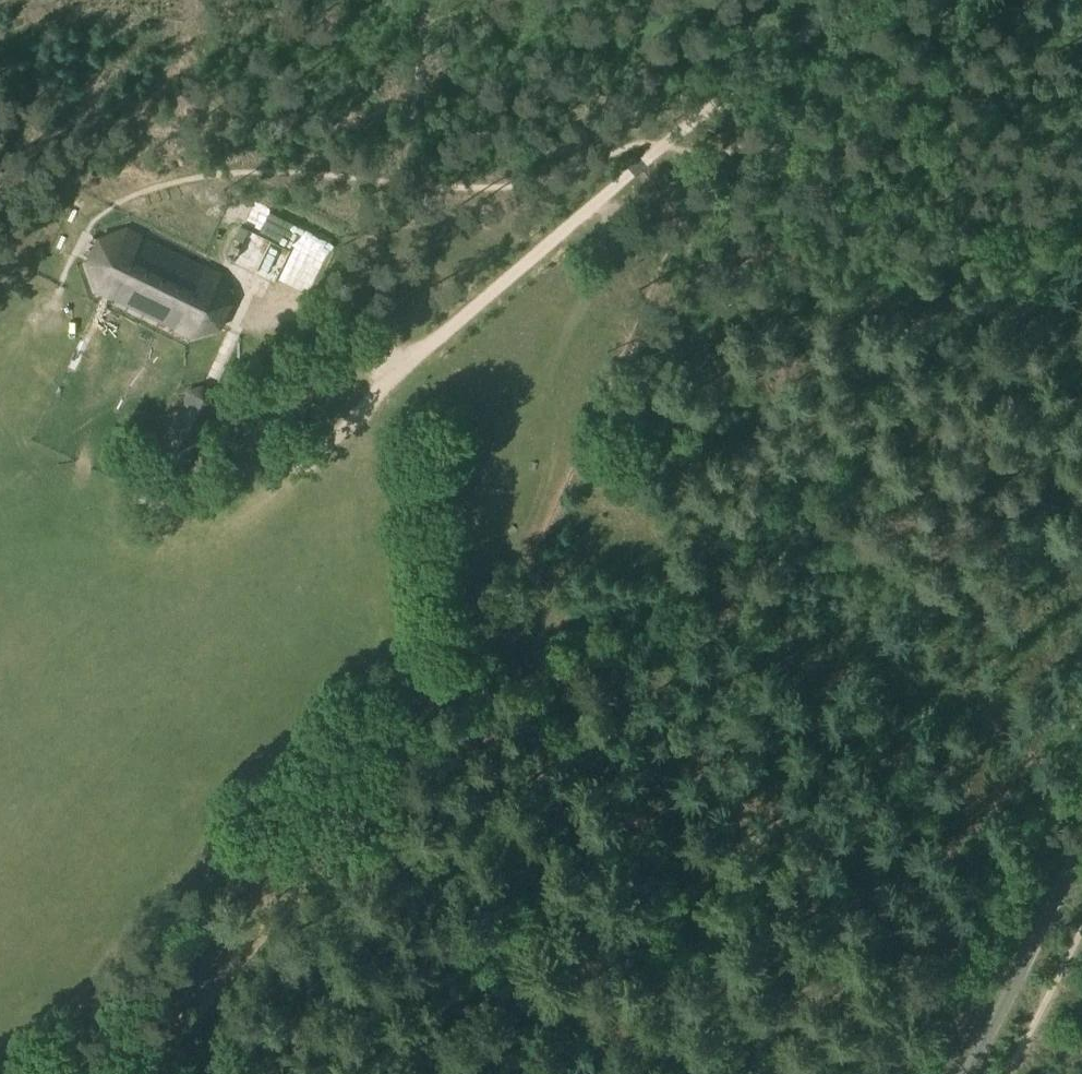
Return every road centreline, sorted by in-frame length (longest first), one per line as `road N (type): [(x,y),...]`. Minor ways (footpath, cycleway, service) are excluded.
road 1 (track): [(660,146),(211,537),(0,558)]
road 2 (track): [(661,793),(462,707),(347,626),(332,590),(325,530),(355,414)]
road 3 (track): [(538,1073),(661,793)]
road 4 (track): [(414,359),(247,291),(210,375)]
road 5 (track): [(963,1073),(1081,838)]
road 6 (track): [(412,189),(542,184),(631,142),(660,146)]
road 7 (track): [(841,0),(660,146)]
road 8 (track): [(422,0),(412,189)]

